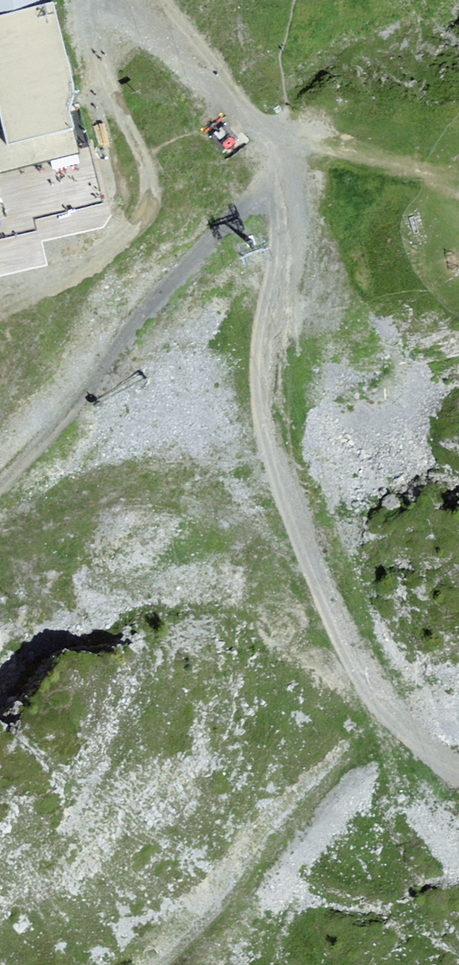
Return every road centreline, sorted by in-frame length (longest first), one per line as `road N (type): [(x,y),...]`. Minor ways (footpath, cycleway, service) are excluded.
road 1 (track): [(285,147),(255,350),(264,436),(313,583),(360,682),(407,734),(458,768)]
road 2 (track): [(0,486),(250,201),(285,147)]
road 3 (track): [(93,0),(101,82),(149,171),(147,211),(136,229),(17,300)]
road 4 (track): [(387,716),(176,964)]
road 5 (track): [(129,0),(160,42),(285,147)]
road 6 (track): [(285,147),(458,175)]

